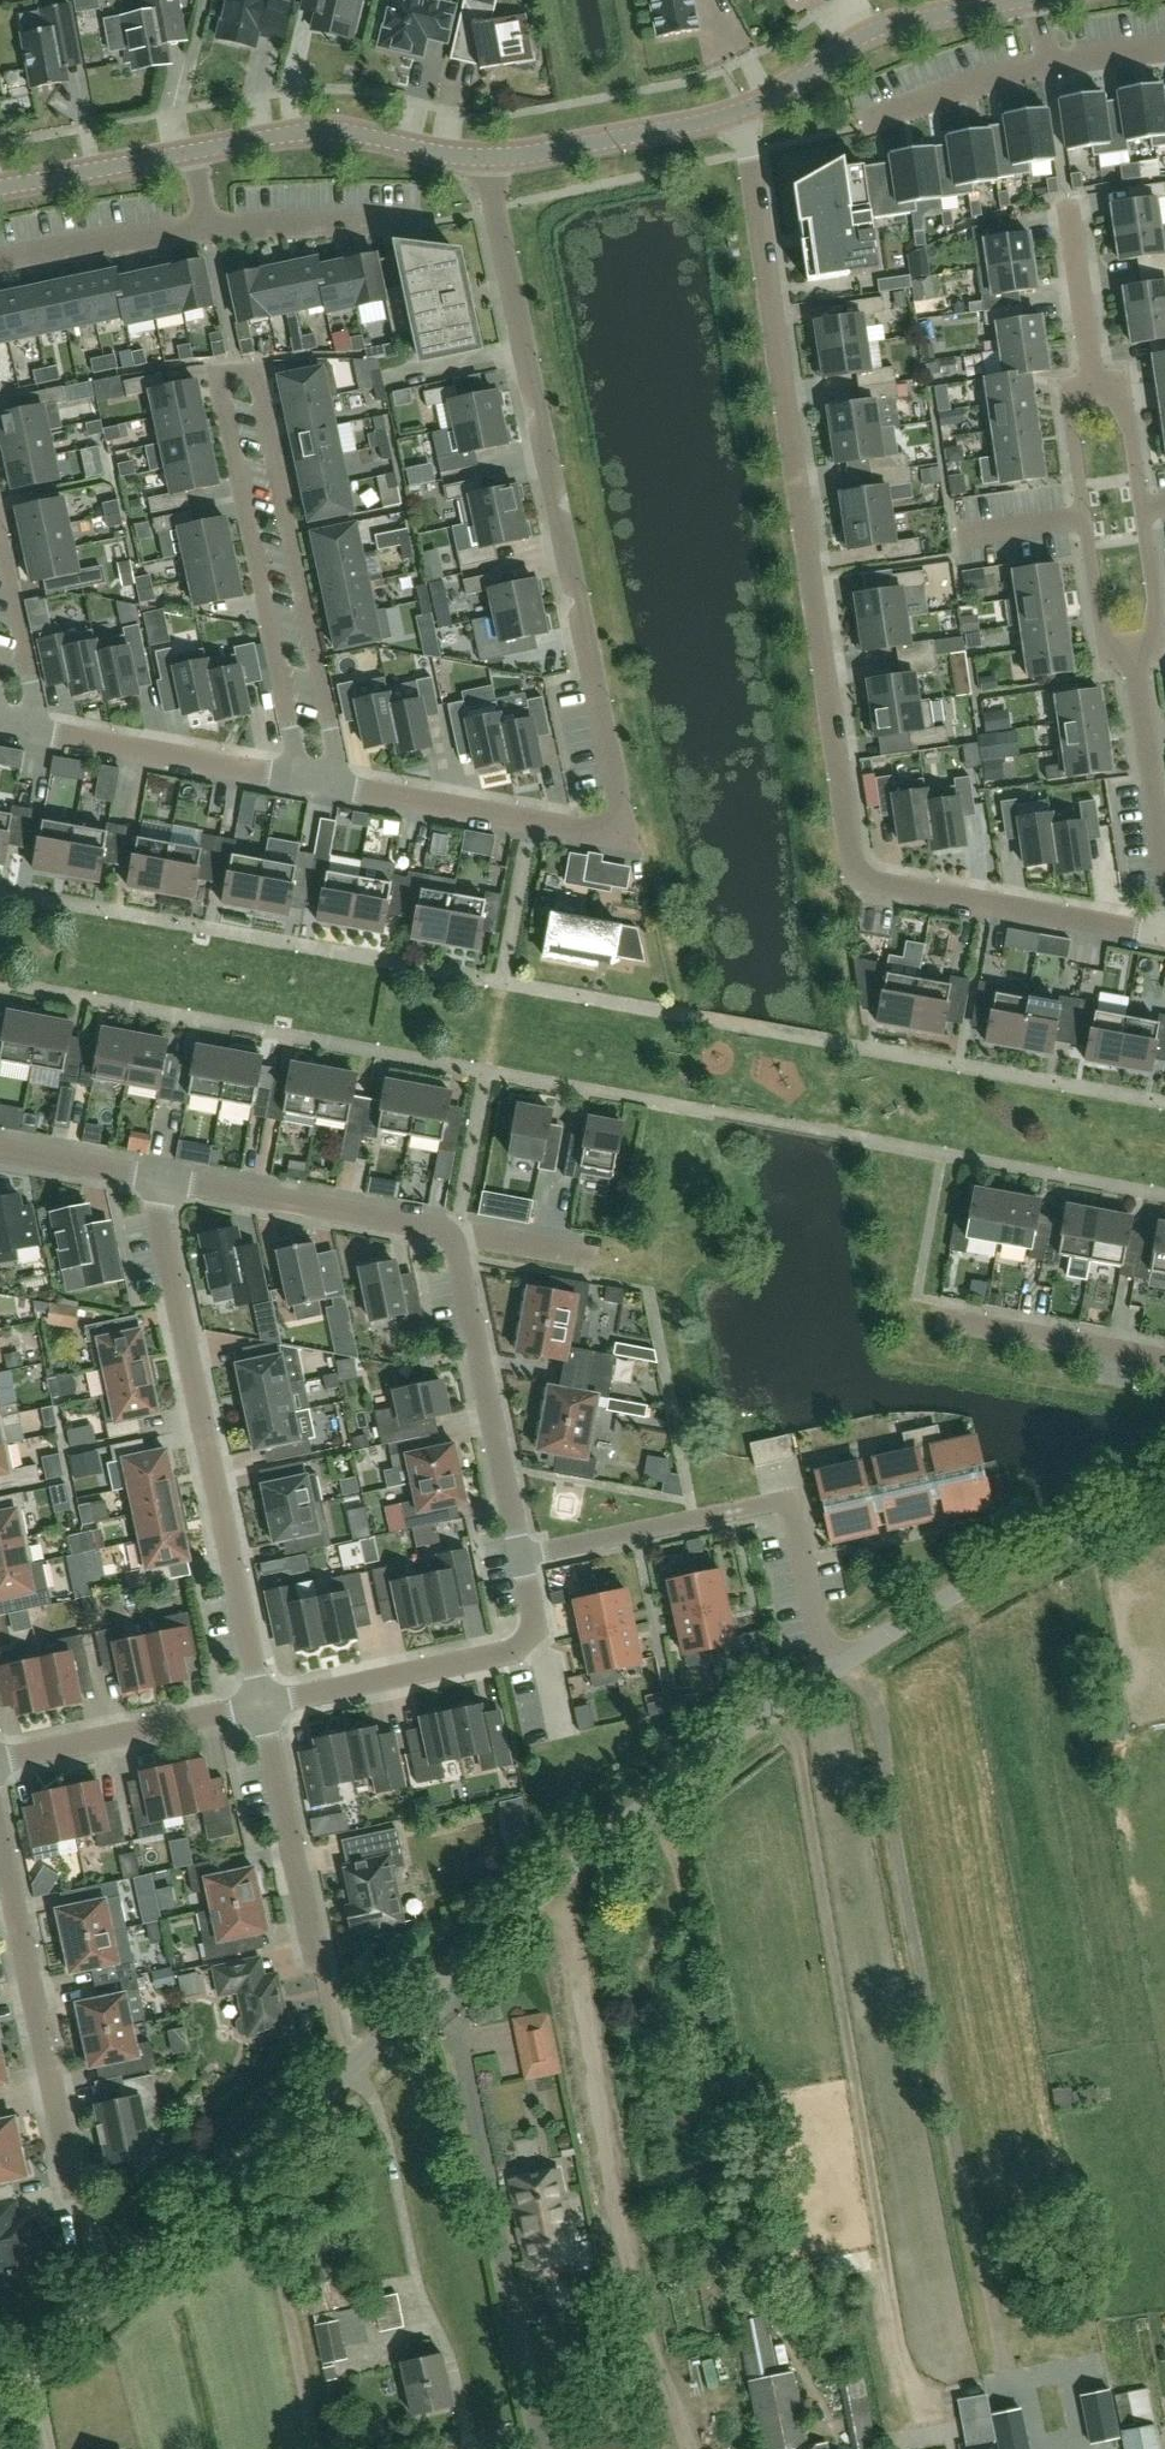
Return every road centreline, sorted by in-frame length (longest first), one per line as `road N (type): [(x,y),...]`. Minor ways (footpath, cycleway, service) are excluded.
road 1 (residential): [(0,2382),(674,1781),(829,1671)]
road 2 (residential): [(1164,936),(856,877),(740,111)]
road 3 (residential): [(342,787),(596,834),(616,819),(617,787),(484,159)]
road 4 (residential): [(342,787),(256,374),(217,375),(299,777)]
road 5 (residential): [(520,1557),(457,1236),(153,1181)]
road 6 (residential): [(262,1704),(153,1181)]
road 7 (residential): [(829,1671),(789,1500),(520,1557)]
road 8 (residential): [(829,1671),(956,1591),(1164,1484)]
road 9 (residential): [(81,2198),(0,1828)]
road 10 (residential): [(262,1704),(522,1648),(534,1627),(520,1557)]
road 11 (tertiary): [(740,111),(890,23),(1018,0)]
road 12 (residential): [(1134,662),(1154,601),(1130,435),(1122,405),(1095,385)]
road 13 (residential): [(1095,385),(1079,409),(1075,445),(1085,516),(1097,607),(1134,662)]
road 14 (tertiary): [(196,152),(338,133),(484,159)]
road 15 (residential): [(327,1971),(262,1704)]
road 16 (residential): [(0,1760),(262,1704)]
road 17 (residential): [(38,728),(299,777)]
road 18 (tertiary): [(484,159),(740,111)]
road 19 (residential): [(1164,1361),(938,1319)]
road 20 (residential): [(209,226),(423,225)]
road 21 (residential): [(0,258),(209,226)]
road 22 (residential): [(1164,868),(1134,662)]
road 23 (tertiary): [(0,188),(196,152)]
road 24 (residential): [(1048,62),(863,127)]
road 25 (residential): [(38,728),(0,543)]
road 26 (residential): [(1095,385),(1067,200)]
road 27 (residential): [(153,1181),(0,1153)]

